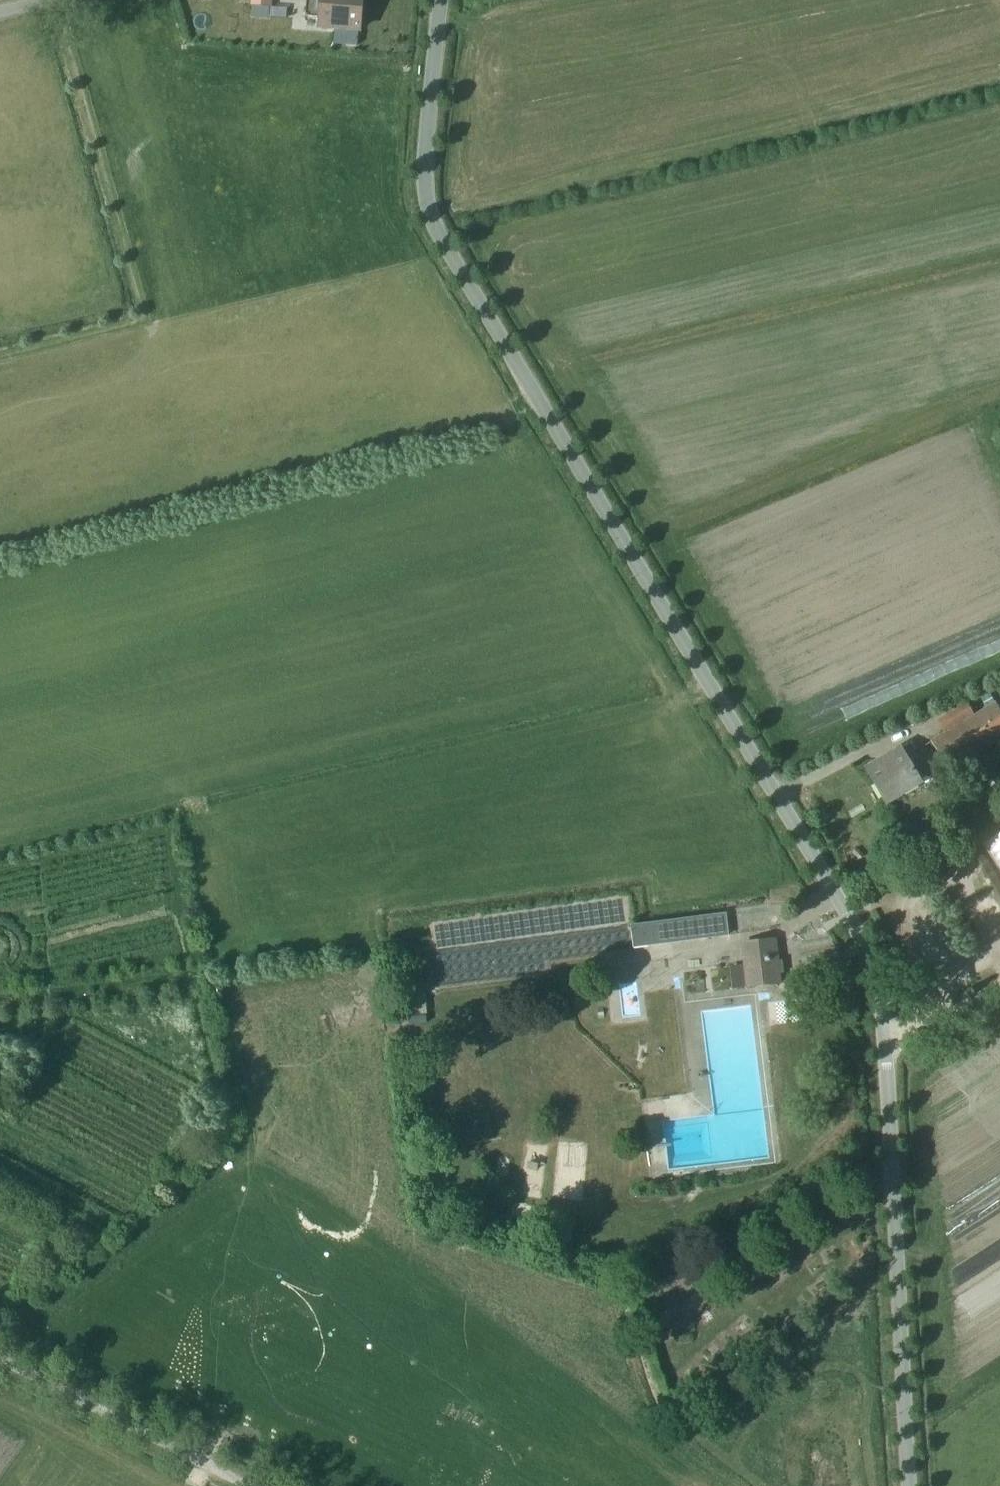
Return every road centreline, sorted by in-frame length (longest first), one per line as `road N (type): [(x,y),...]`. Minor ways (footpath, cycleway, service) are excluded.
road 1 (unclassified): [(906,1485),(876,975),(851,917),(434,227),(422,176),(439,0)]

